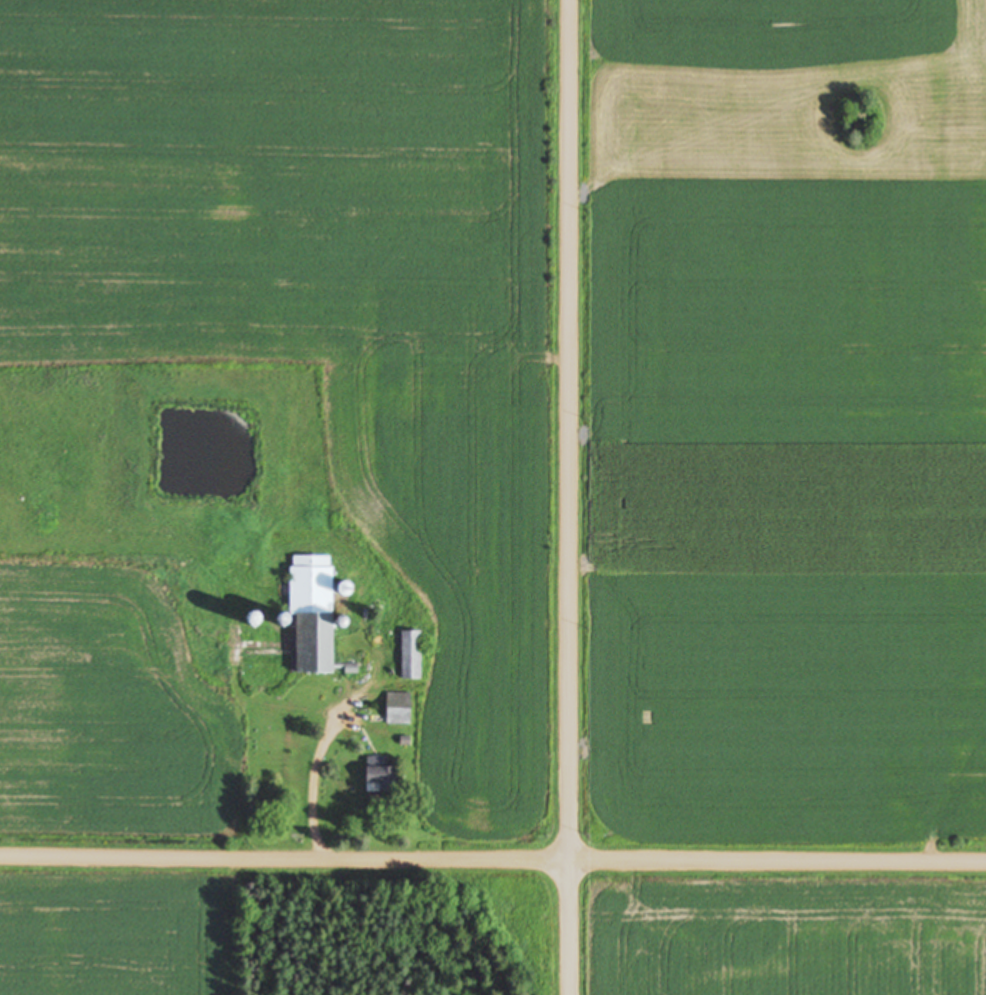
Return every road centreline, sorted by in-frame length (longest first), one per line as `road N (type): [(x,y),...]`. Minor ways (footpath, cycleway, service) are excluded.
road 1 (residential): [(569,994),(569,0)]
road 2 (residential): [(985,859),(0,854)]

